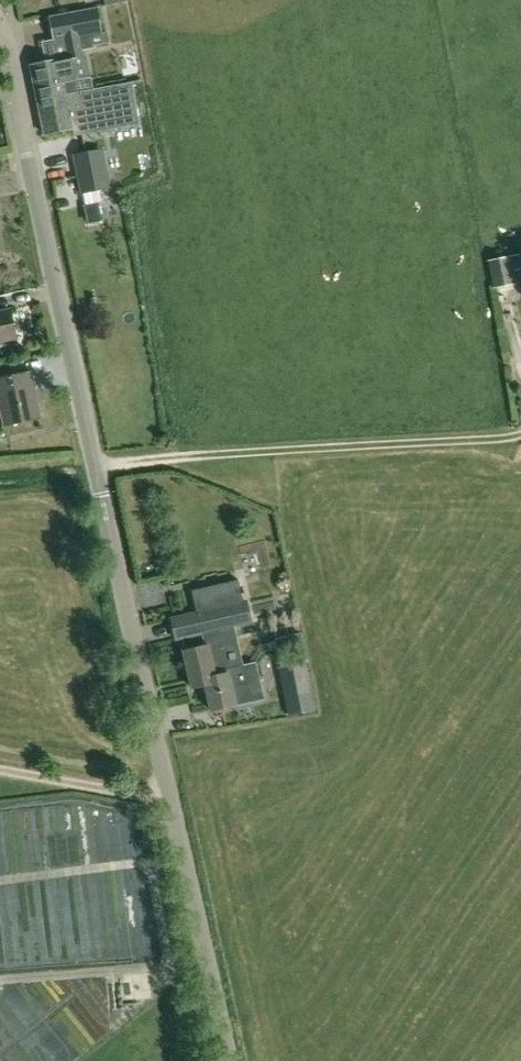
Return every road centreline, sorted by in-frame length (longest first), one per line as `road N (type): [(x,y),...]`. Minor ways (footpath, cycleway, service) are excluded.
road 1 (residential): [(229,1060),(0,37)]

